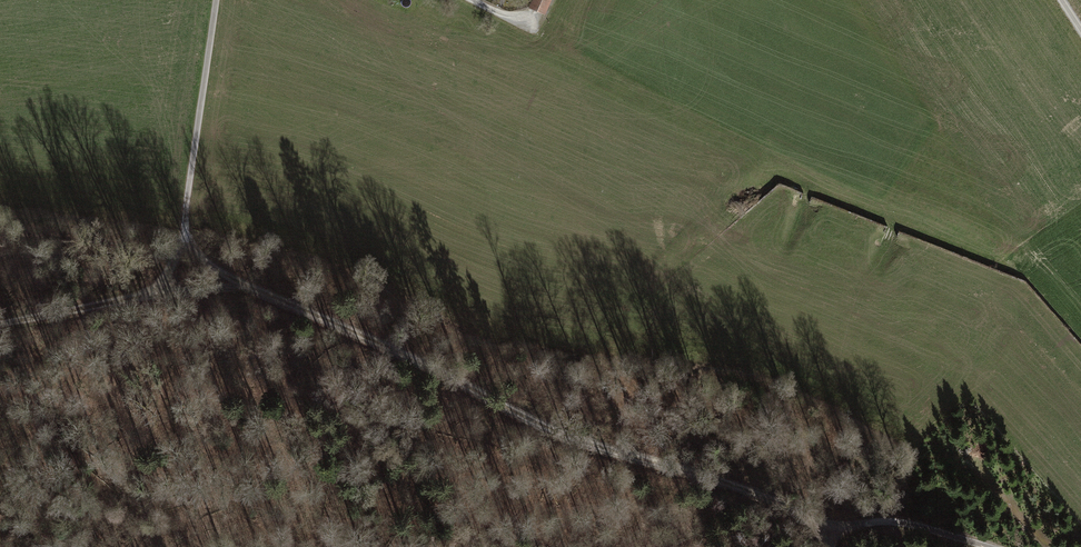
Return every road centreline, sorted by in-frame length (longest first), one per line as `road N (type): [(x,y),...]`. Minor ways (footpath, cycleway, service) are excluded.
road 1 (track): [(831,531),(541,424),(244,286),(182,243)]
road 2 (unclassified): [(182,243),(217,0)]
road 3 (track): [(182,243),(148,294),(0,325)]
road 4 (track): [(987,546),(904,522),(831,531)]

